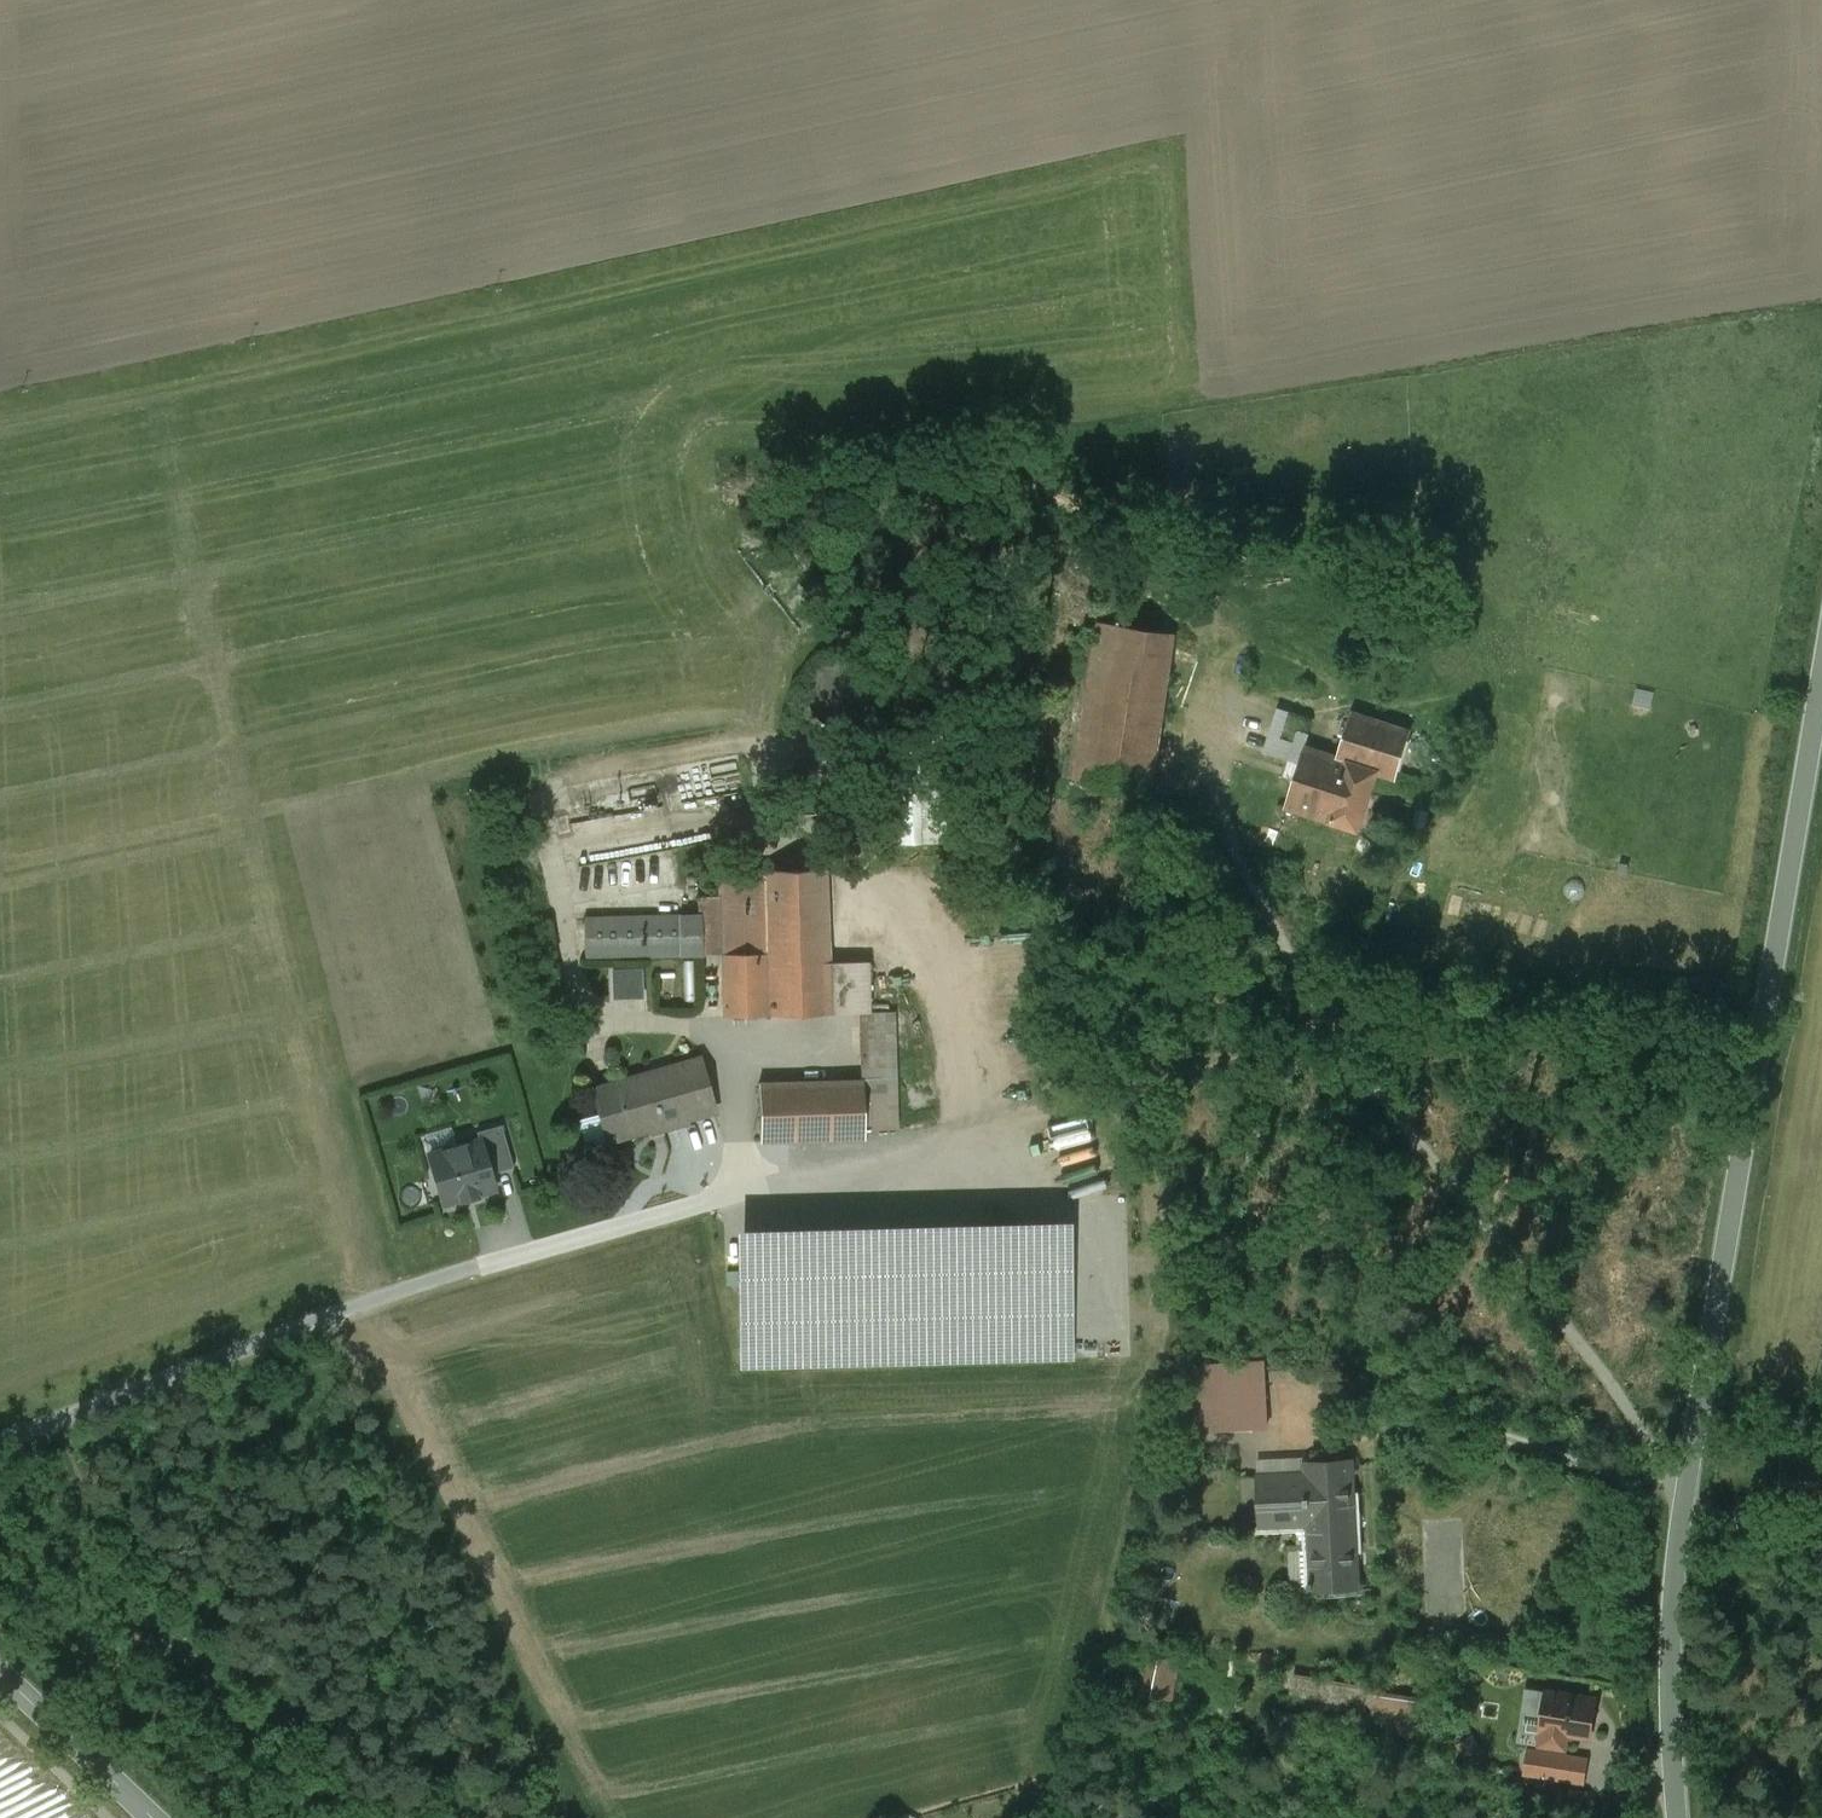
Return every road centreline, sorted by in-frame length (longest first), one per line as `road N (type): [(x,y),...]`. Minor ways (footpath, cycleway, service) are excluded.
road 1 (tertiary): [(1678,1817),(1671,1657),(1684,1495),(1821,692)]
road 2 (tertiary): [(153,1817),(0,1672)]

